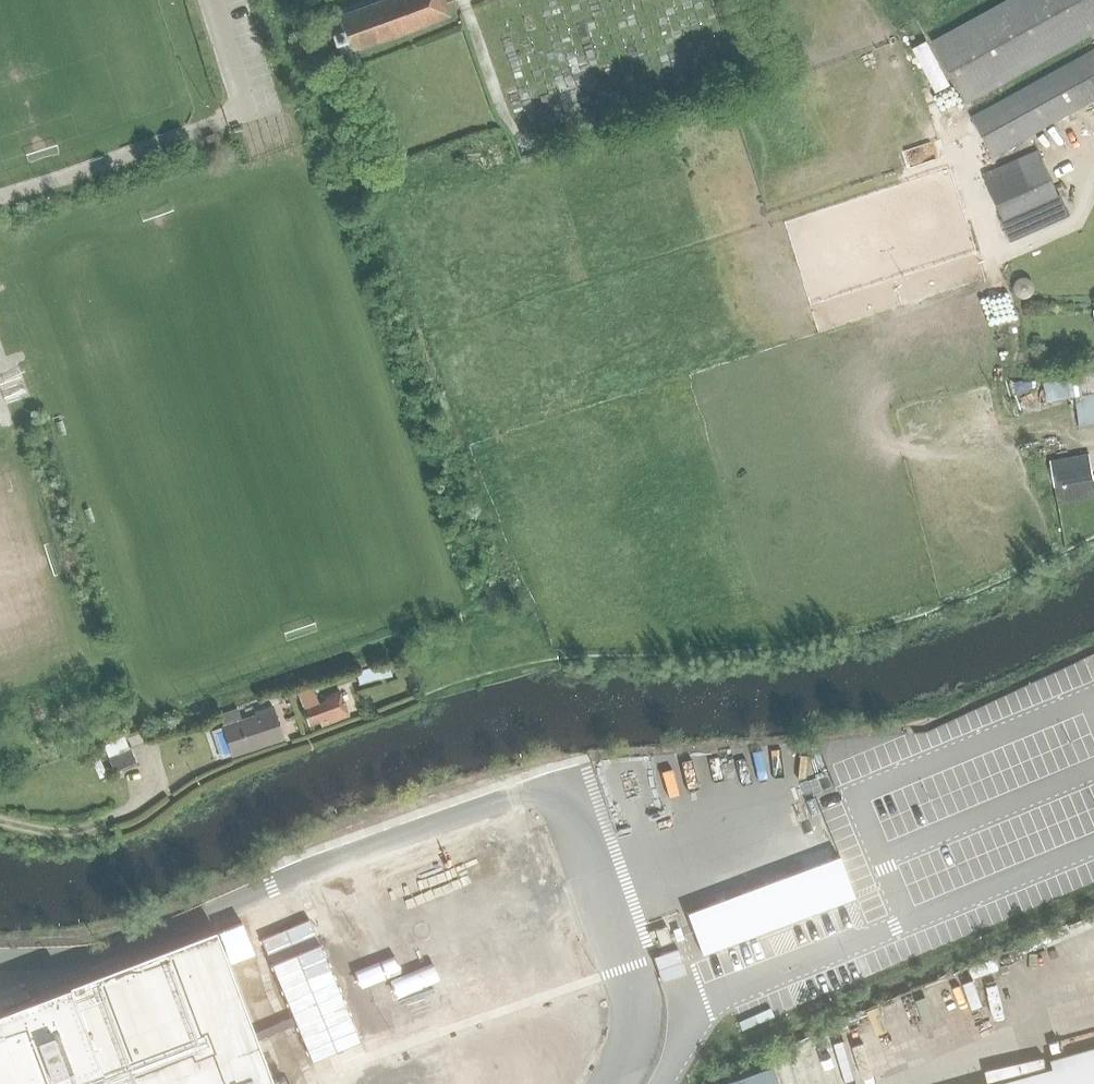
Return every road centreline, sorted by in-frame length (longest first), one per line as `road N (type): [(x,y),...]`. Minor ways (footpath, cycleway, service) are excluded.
road 1 (track): [(0,824),(68,831),(113,825),(223,767),(414,699),(551,665)]
road 2 (unclassified): [(238,115),(245,103),(212,0)]

